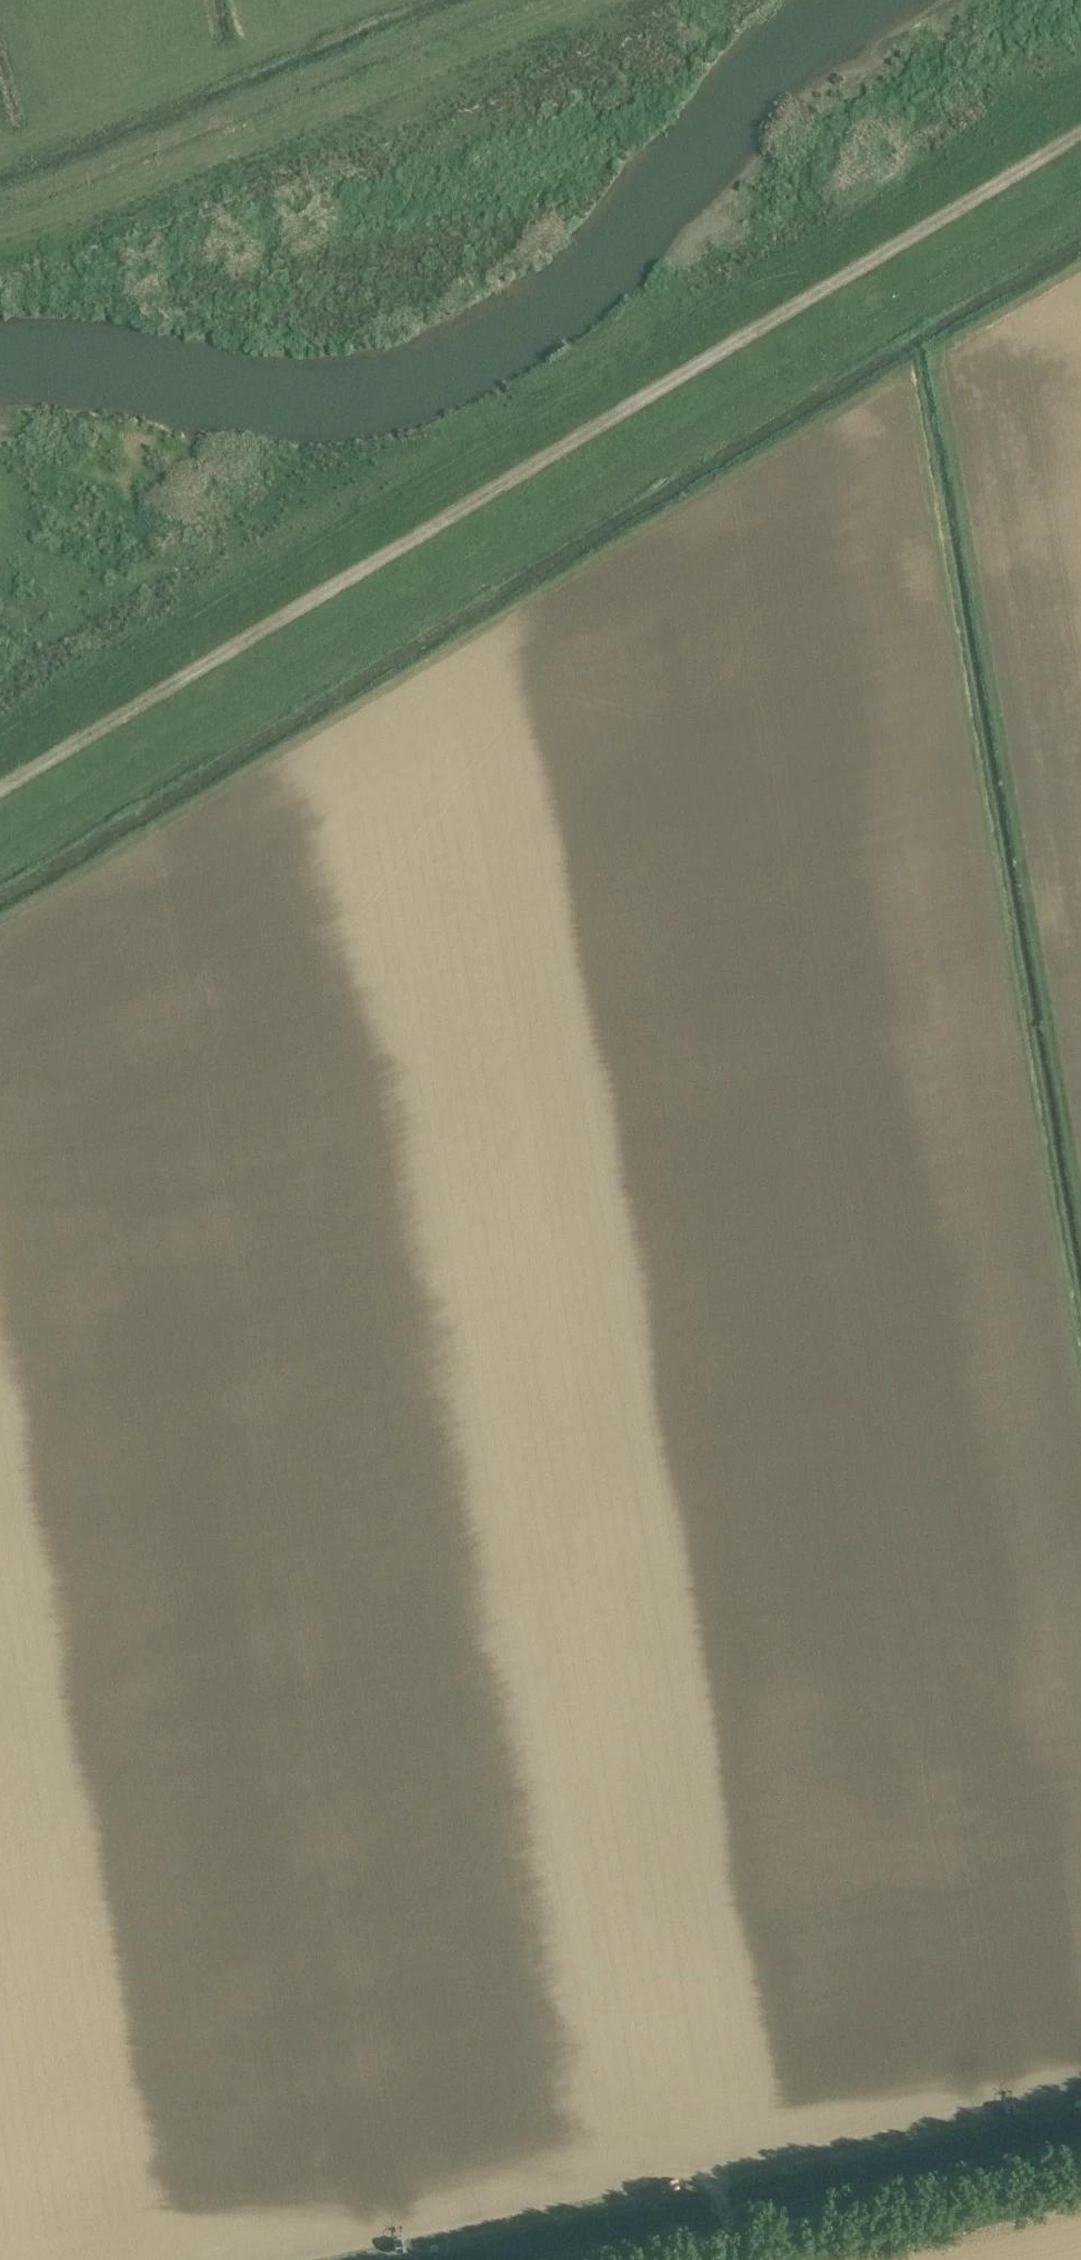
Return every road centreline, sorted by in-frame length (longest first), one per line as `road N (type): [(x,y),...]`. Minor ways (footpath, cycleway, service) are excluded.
road 1 (track): [(0,821),(1080,157)]
road 2 (unclassified): [(1080,2161),(640,2259)]

